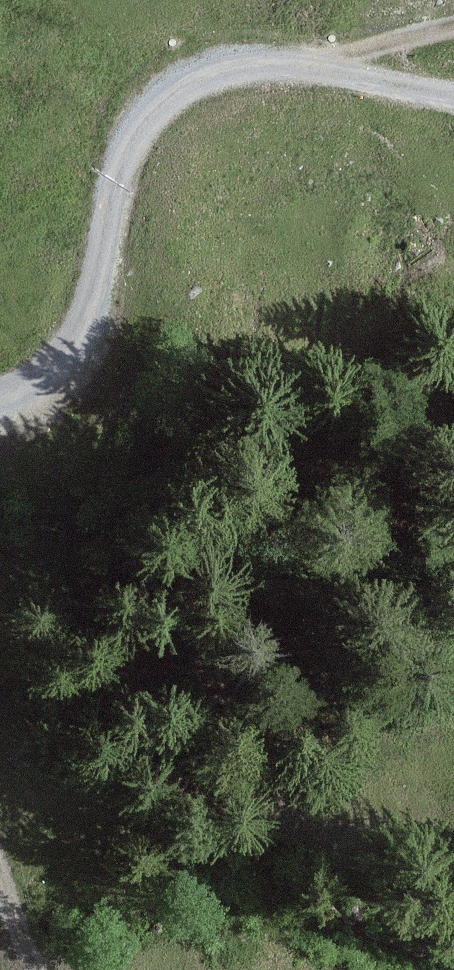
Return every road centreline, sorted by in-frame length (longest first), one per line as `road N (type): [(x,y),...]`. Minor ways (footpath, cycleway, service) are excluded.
road 1 (track): [(0,394),(29,386),(101,335),(113,183),(190,76),(317,69),(453,92)]
road 2 (track): [(453,24),(317,69)]
road 3 (track): [(0,854),(57,969)]

